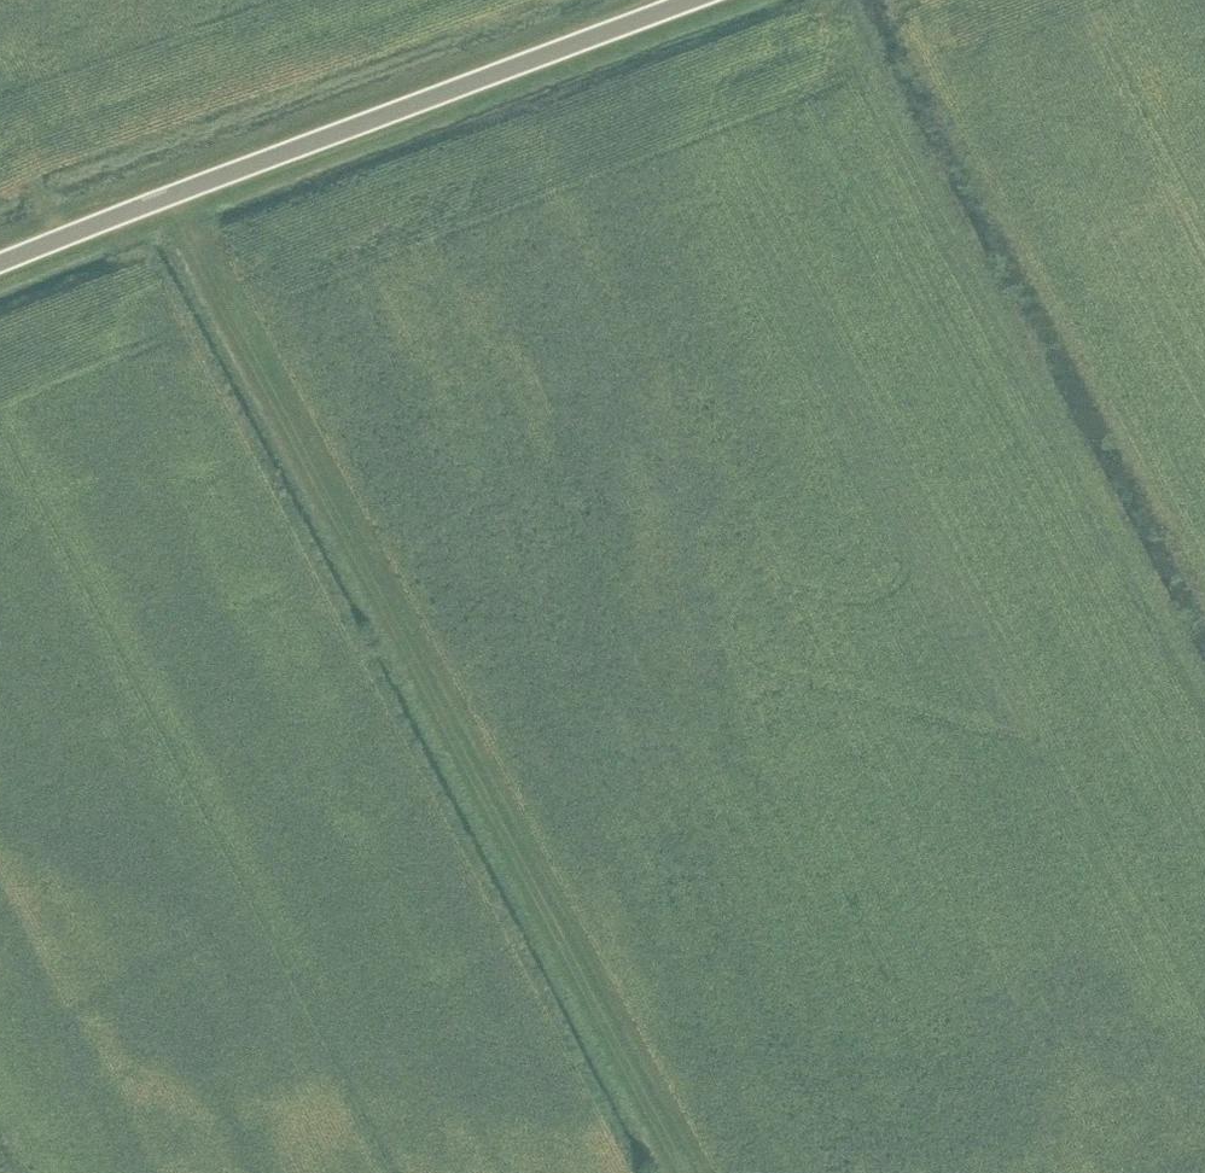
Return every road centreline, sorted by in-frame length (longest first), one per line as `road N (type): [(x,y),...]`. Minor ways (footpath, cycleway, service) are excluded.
road 1 (tertiary): [(0,276),(253,152),(670,0)]

